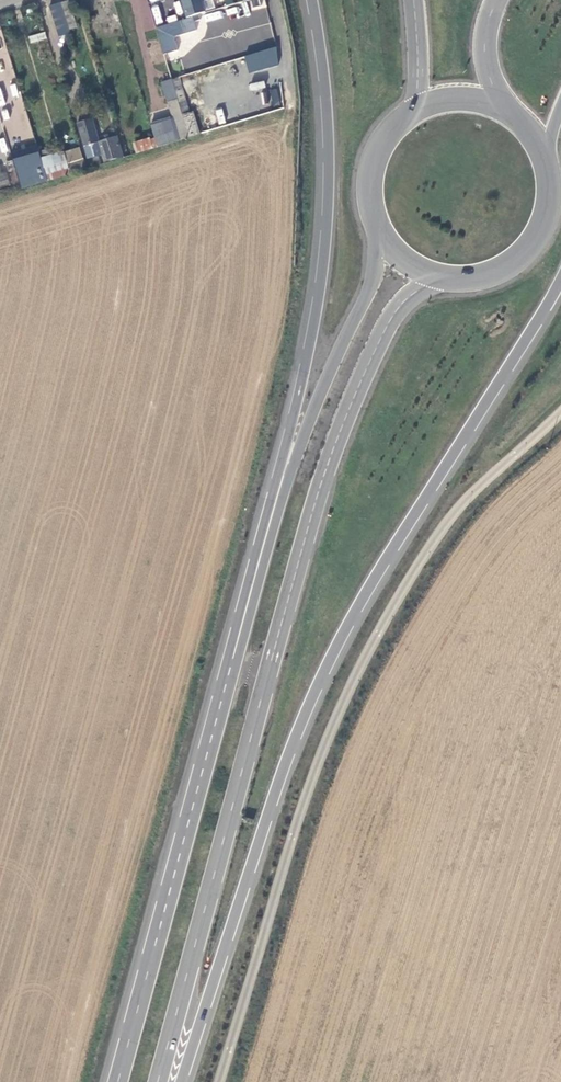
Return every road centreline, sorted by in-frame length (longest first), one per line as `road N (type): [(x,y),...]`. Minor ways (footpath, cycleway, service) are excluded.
road 1 (trunk): [(181,1081),(317,687),(356,607),(560,279)]
road 2 (primary): [(158,1081),(329,461),(395,312),(418,290),(451,279)]
road 3 (unclassified): [(220,1081),(319,761),(381,628),(465,500),(560,412)]
road 4 (trunk): [(312,0),(327,106),(324,255),(299,396),(227,678)]
road 5 (primary): [(377,224),(373,280),(300,445),(227,678)]
road 6 (primary): [(227,678),(118,1081)]
road 7 (primary): [(451,279),(492,275),(526,253),(551,206),(549,165)]
road 8 (primary): [(411,112),(373,162),(377,224)]
road 9 (primary): [(512,113),(486,53),(497,0)]

